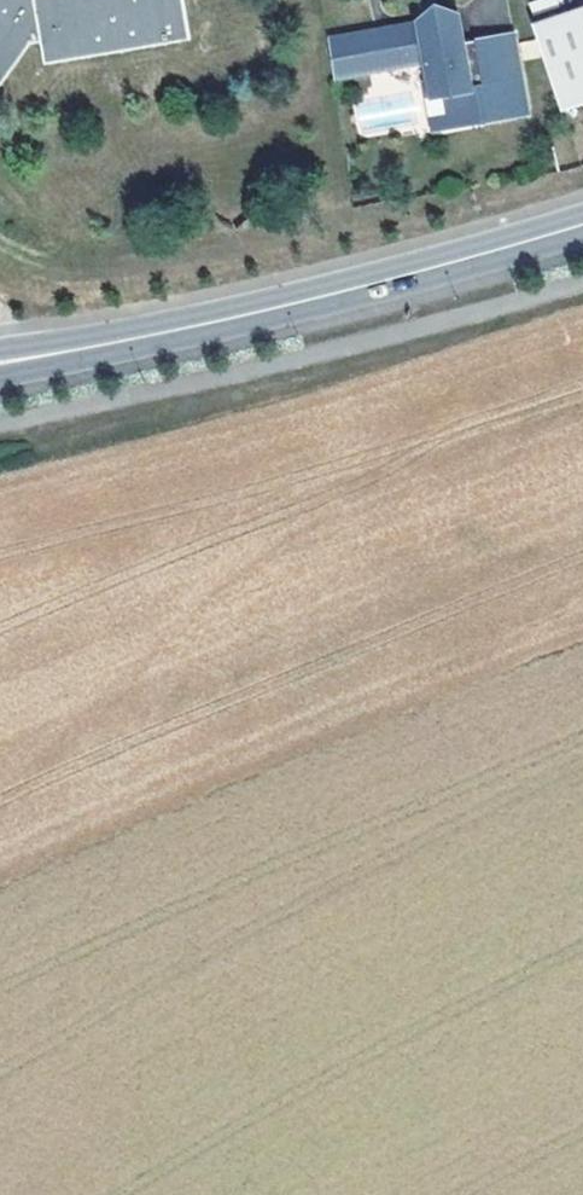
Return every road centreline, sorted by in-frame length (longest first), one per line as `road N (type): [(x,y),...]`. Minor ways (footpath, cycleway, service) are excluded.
road 1 (tertiary): [(0,361),(289,304),(582,225)]

